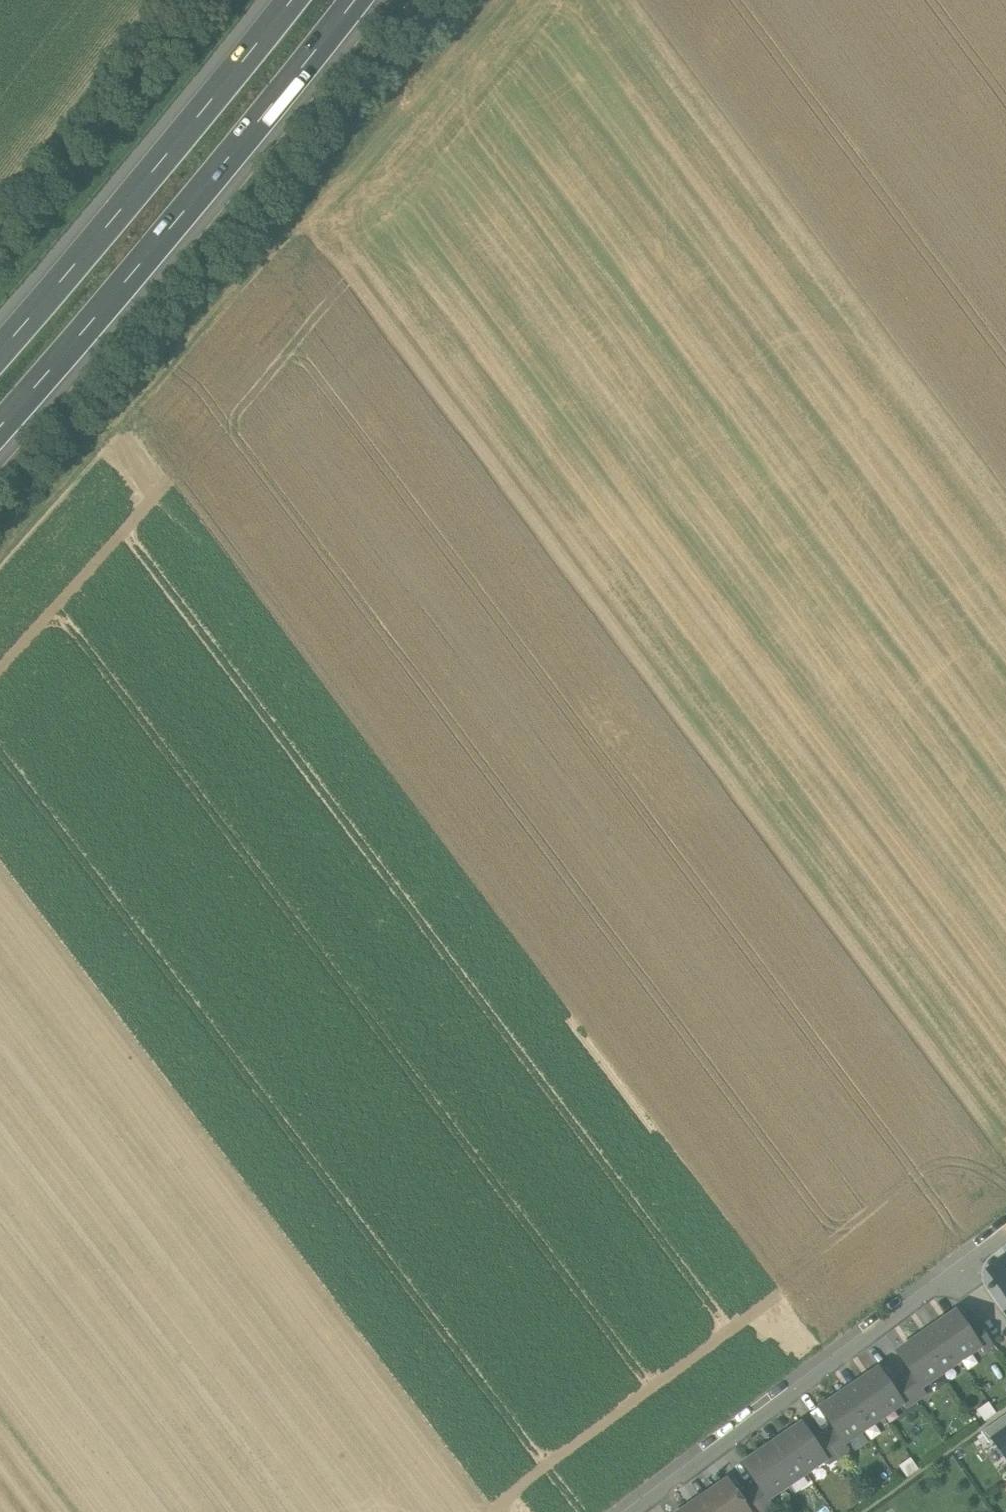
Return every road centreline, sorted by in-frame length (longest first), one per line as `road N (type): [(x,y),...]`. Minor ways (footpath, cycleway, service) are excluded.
road 1 (track): [(0,547),(478,0)]
road 2 (motorway): [(0,412),(349,0)]
road 3 (motorway): [(277,0),(0,332)]
road 4 (residential): [(954,1269),(627,1511)]

